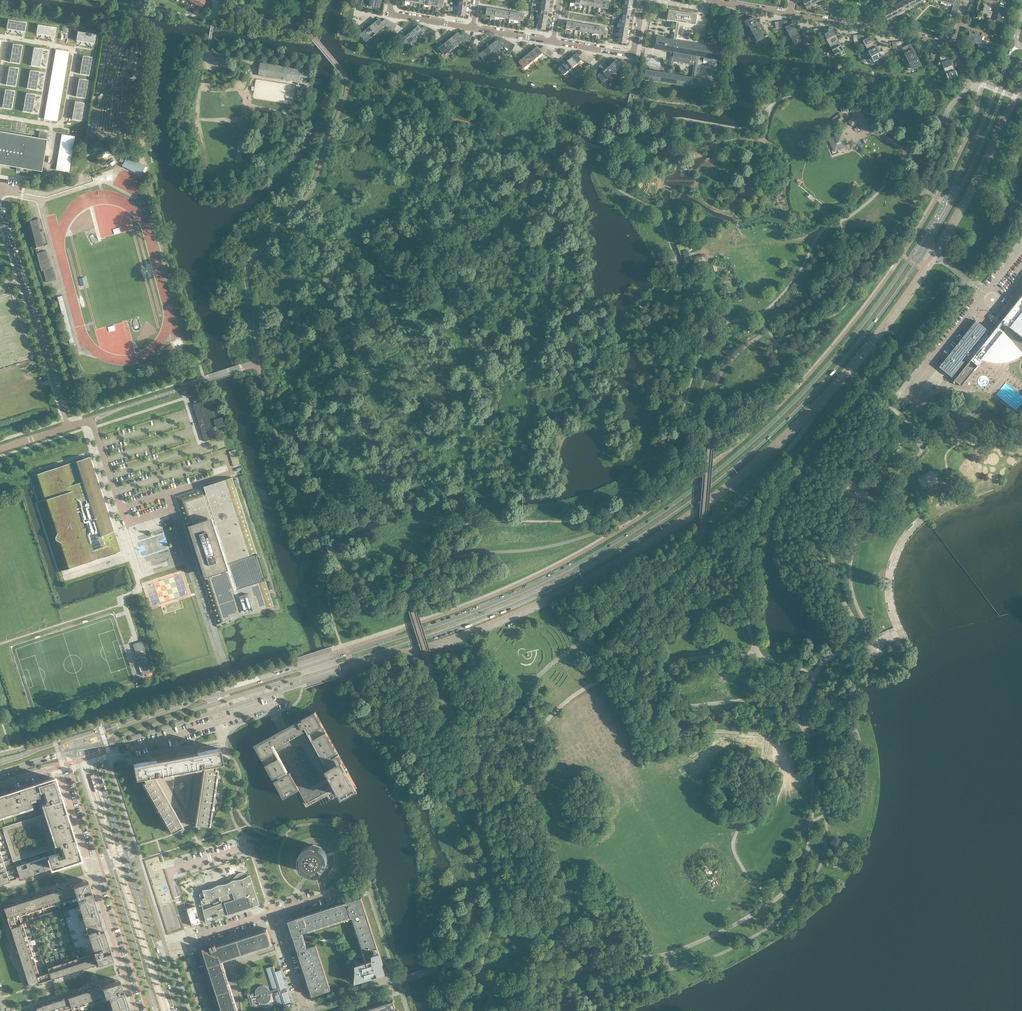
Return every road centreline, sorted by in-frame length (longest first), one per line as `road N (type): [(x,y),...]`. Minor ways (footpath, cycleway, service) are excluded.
road 1 (secondary): [(1013,44),(961,169),(885,293),(804,394),(678,502),(574,565),(471,612),(78,738)]
road 2 (secondary): [(90,746),(494,613),(602,560),(715,485),(863,338),(945,218),(1021,62)]
road 3 (residential): [(189,939),(167,871),(209,858),(253,848),(274,912)]
road 4 (unclassified): [(0,217),(69,427)]
road 5 (secondary): [(109,863),(154,1010)]
road 6 (unclassified): [(91,869),(136,1010)]
road 7 (unclassified): [(69,427),(94,427),(126,524)]

